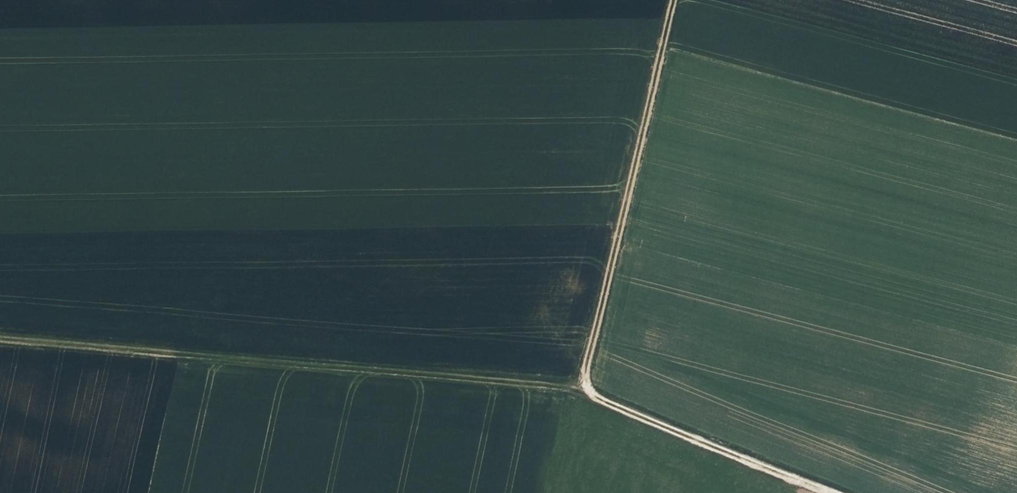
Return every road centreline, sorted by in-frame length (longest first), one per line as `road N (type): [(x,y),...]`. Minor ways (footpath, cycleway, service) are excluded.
road 1 (track): [(843,492),(579,387),(0,342)]
road 2 (track): [(675,0),(579,387)]

